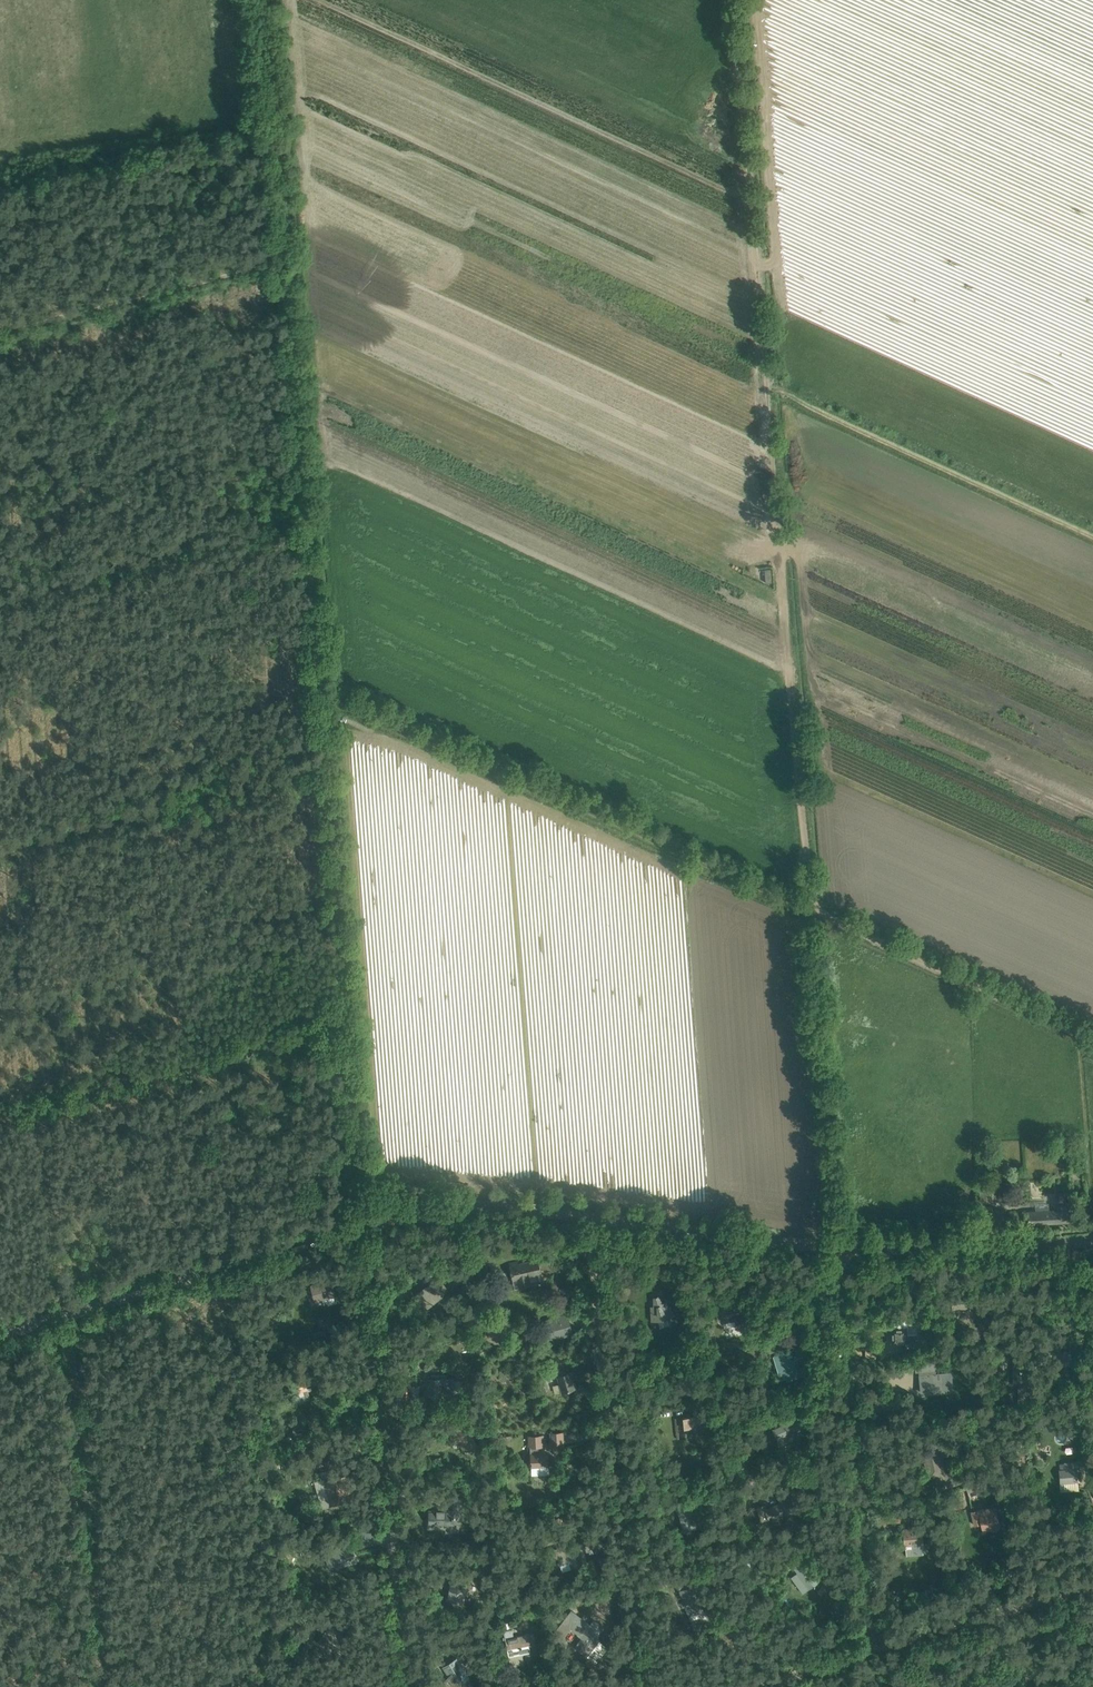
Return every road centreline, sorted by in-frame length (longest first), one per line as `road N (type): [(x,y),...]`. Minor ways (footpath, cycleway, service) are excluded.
road 1 (tertiary): [(1092,1240),(840,1247),(498,1206),(436,1208),(0,1335)]
road 2 (track): [(319,693),(400,1686)]
road 3 (track): [(1092,1038),(352,707)]
road 4 (track): [(772,395),(814,913)]
road 5 (track): [(642,1686),(611,1464),(595,1218)]
road 6 (track): [(327,696),(319,693),(279,250)]
road 7 (track): [(840,1247),(866,1652)]
road 8 (track): [(740,0),(772,395)]
road 9 (track): [(1092,1584),(749,1686)]
road 10 (track): [(772,395),(1092,540)]
road 11 (track): [(279,250),(259,0)]

